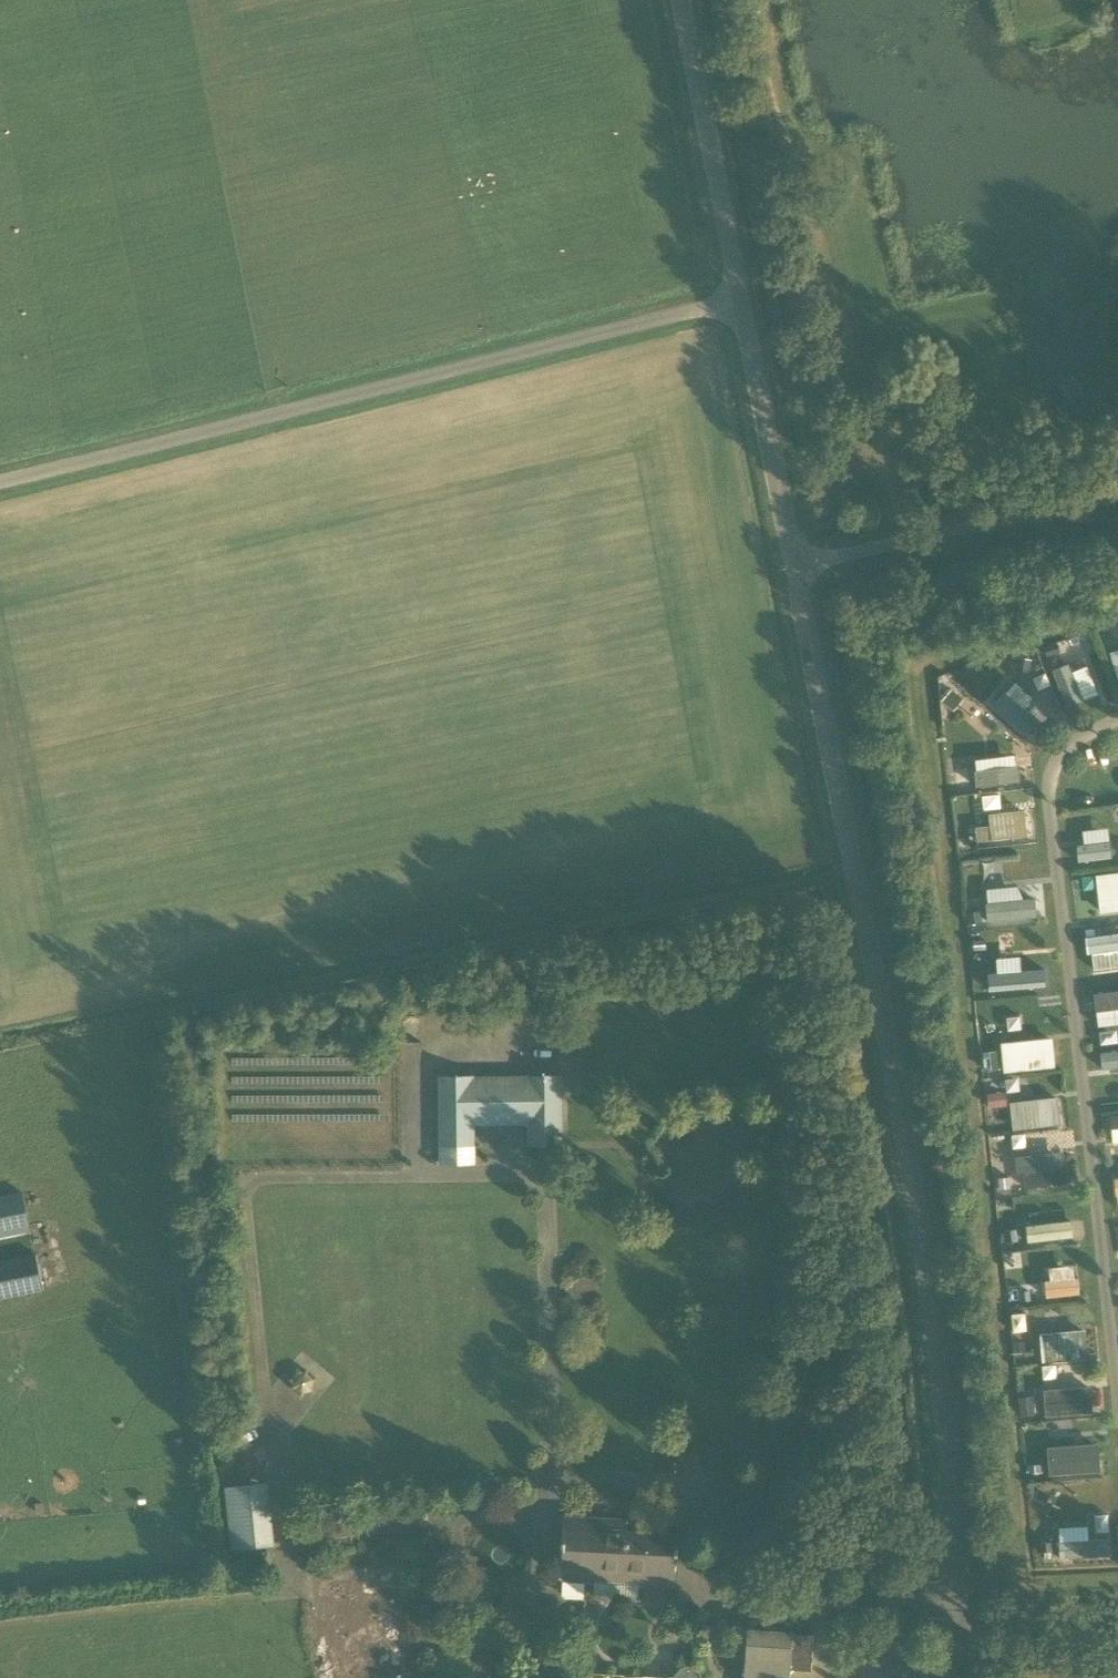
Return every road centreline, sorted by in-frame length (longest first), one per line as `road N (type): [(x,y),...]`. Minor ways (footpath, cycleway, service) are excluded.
road 1 (unclassified): [(964,1677),(931,1293),(901,1110),(741,303)]
road 2 (unclassified): [(0,483),(741,303)]
road 3 (unclassified): [(741,303),(682,0)]

